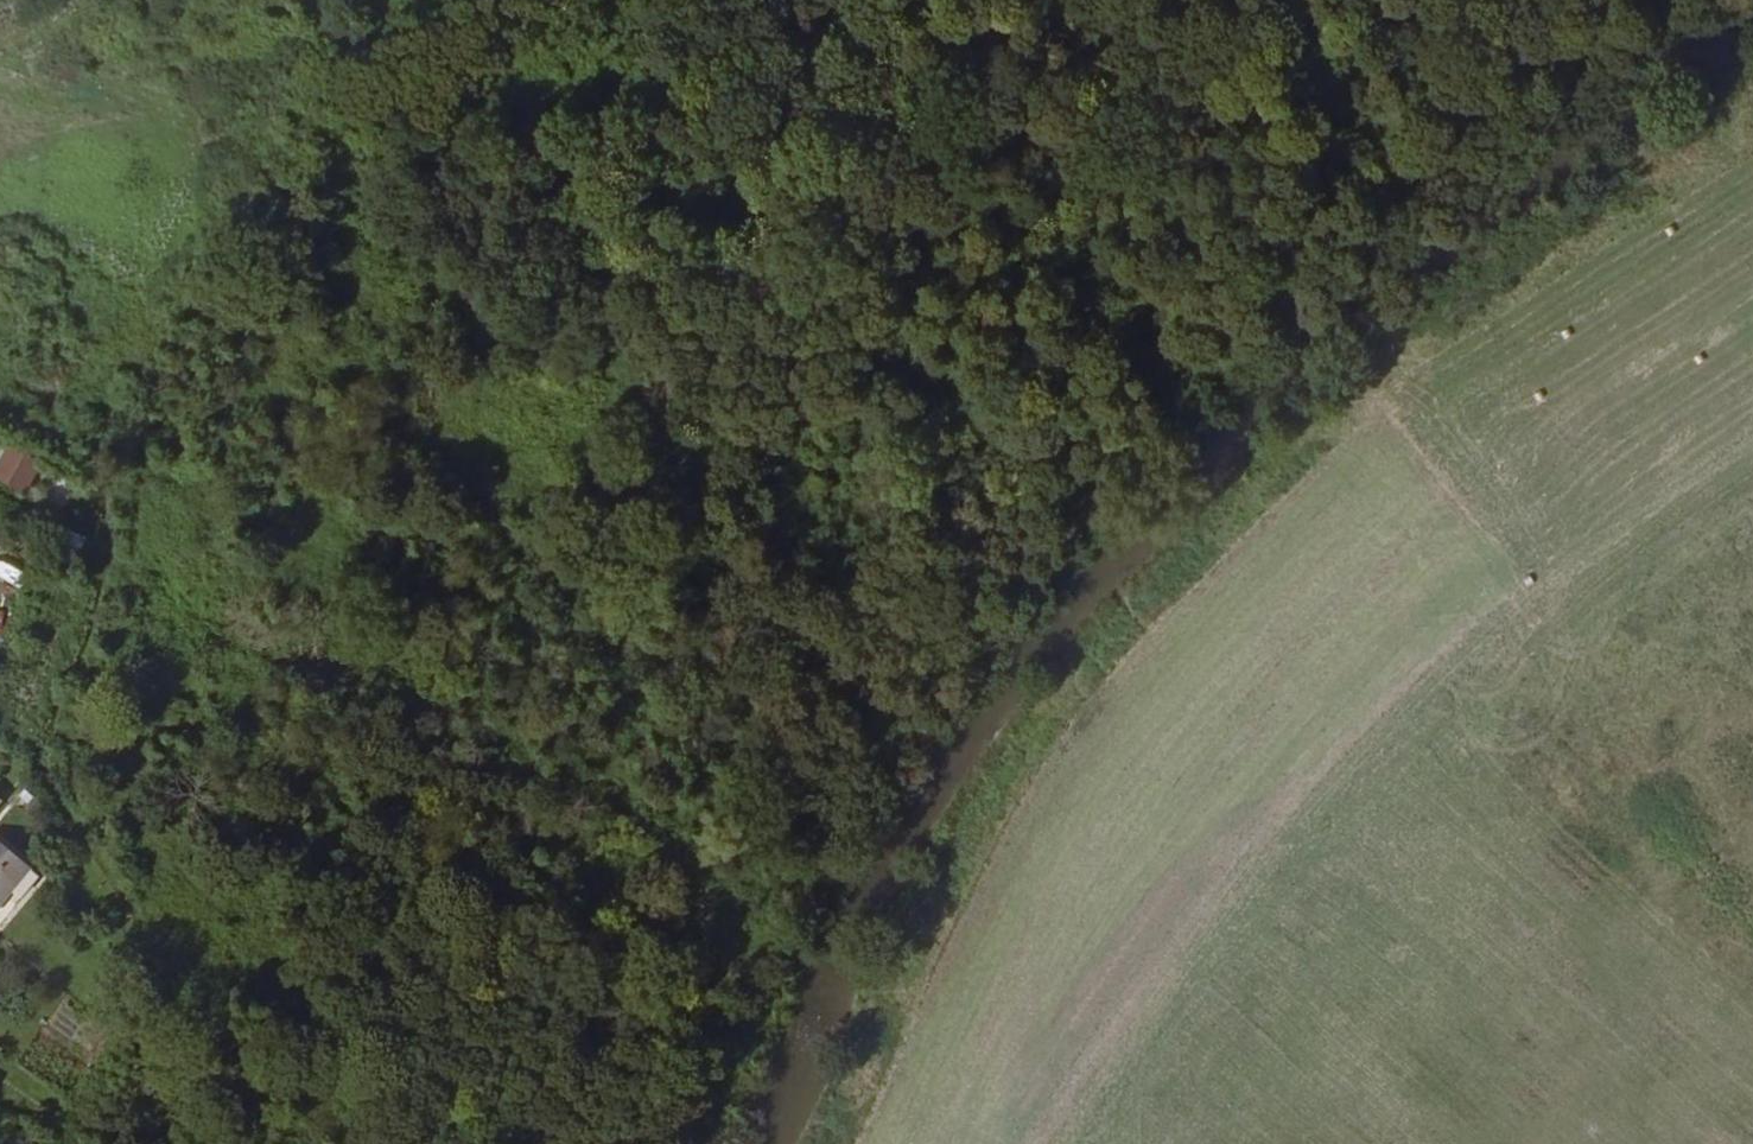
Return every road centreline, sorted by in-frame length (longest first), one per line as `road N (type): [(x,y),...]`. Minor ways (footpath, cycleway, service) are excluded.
road 1 (track): [(1752,469),(1585,587)]

